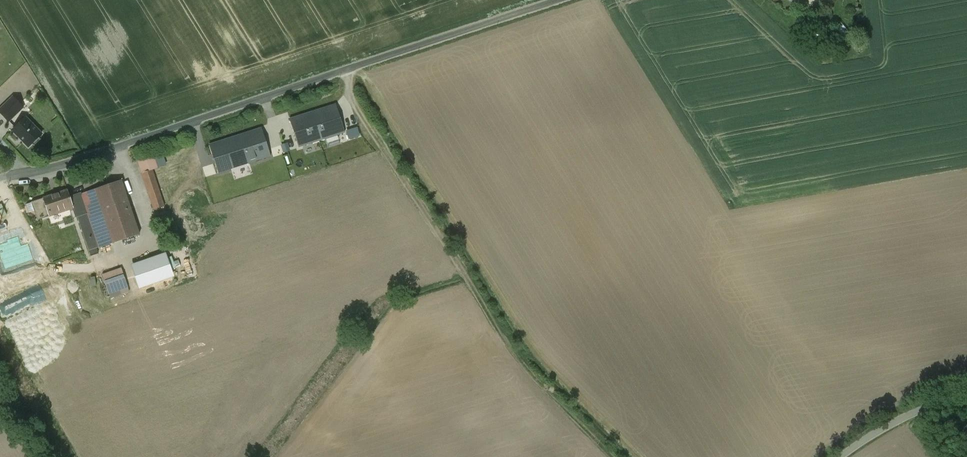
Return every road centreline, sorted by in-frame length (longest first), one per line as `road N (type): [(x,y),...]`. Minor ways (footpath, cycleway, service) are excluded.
road 1 (unclassified): [(28,171),(561,0)]
road 2 (track): [(339,72),(527,367),(615,456)]
road 3 (unclassified): [(841,456),(938,402),(966,397)]

